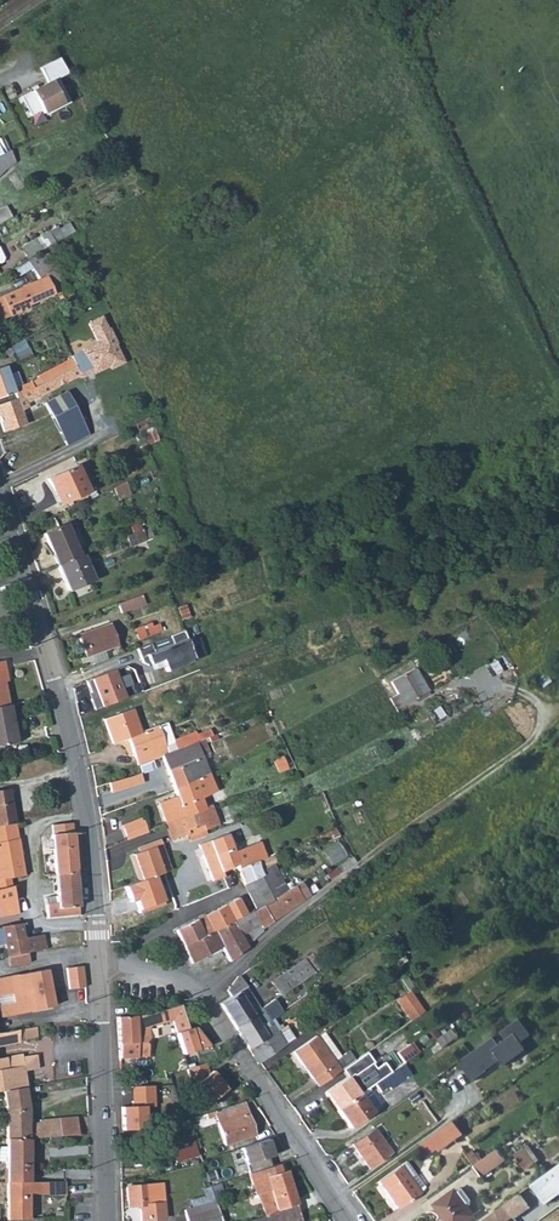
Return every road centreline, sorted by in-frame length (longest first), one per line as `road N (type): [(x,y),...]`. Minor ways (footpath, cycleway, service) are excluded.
road 1 (residential): [(86,813),(48,655),(0,507)]
road 2 (residential): [(205,1000),(348,1220)]
road 3 (residential): [(109,1220),(97,967)]
road 4 (track): [(347,877),(546,732)]
road 5 (residential): [(86,813),(42,824),(35,836),(37,908),(55,927),(94,923)]
road 6 (residential): [(347,877),(266,935),(205,1000)]
road 7 (residential): [(234,892),(139,943),(127,965)]

